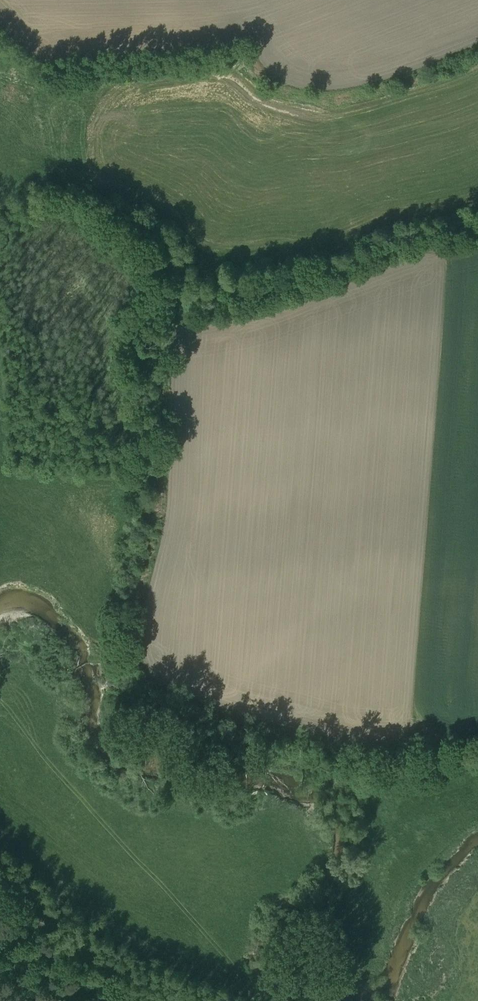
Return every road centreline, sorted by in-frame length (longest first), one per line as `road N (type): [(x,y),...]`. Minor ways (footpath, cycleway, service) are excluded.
road 1 (track): [(477,228),(162,313)]
road 2 (track): [(477,528),(463,744)]

